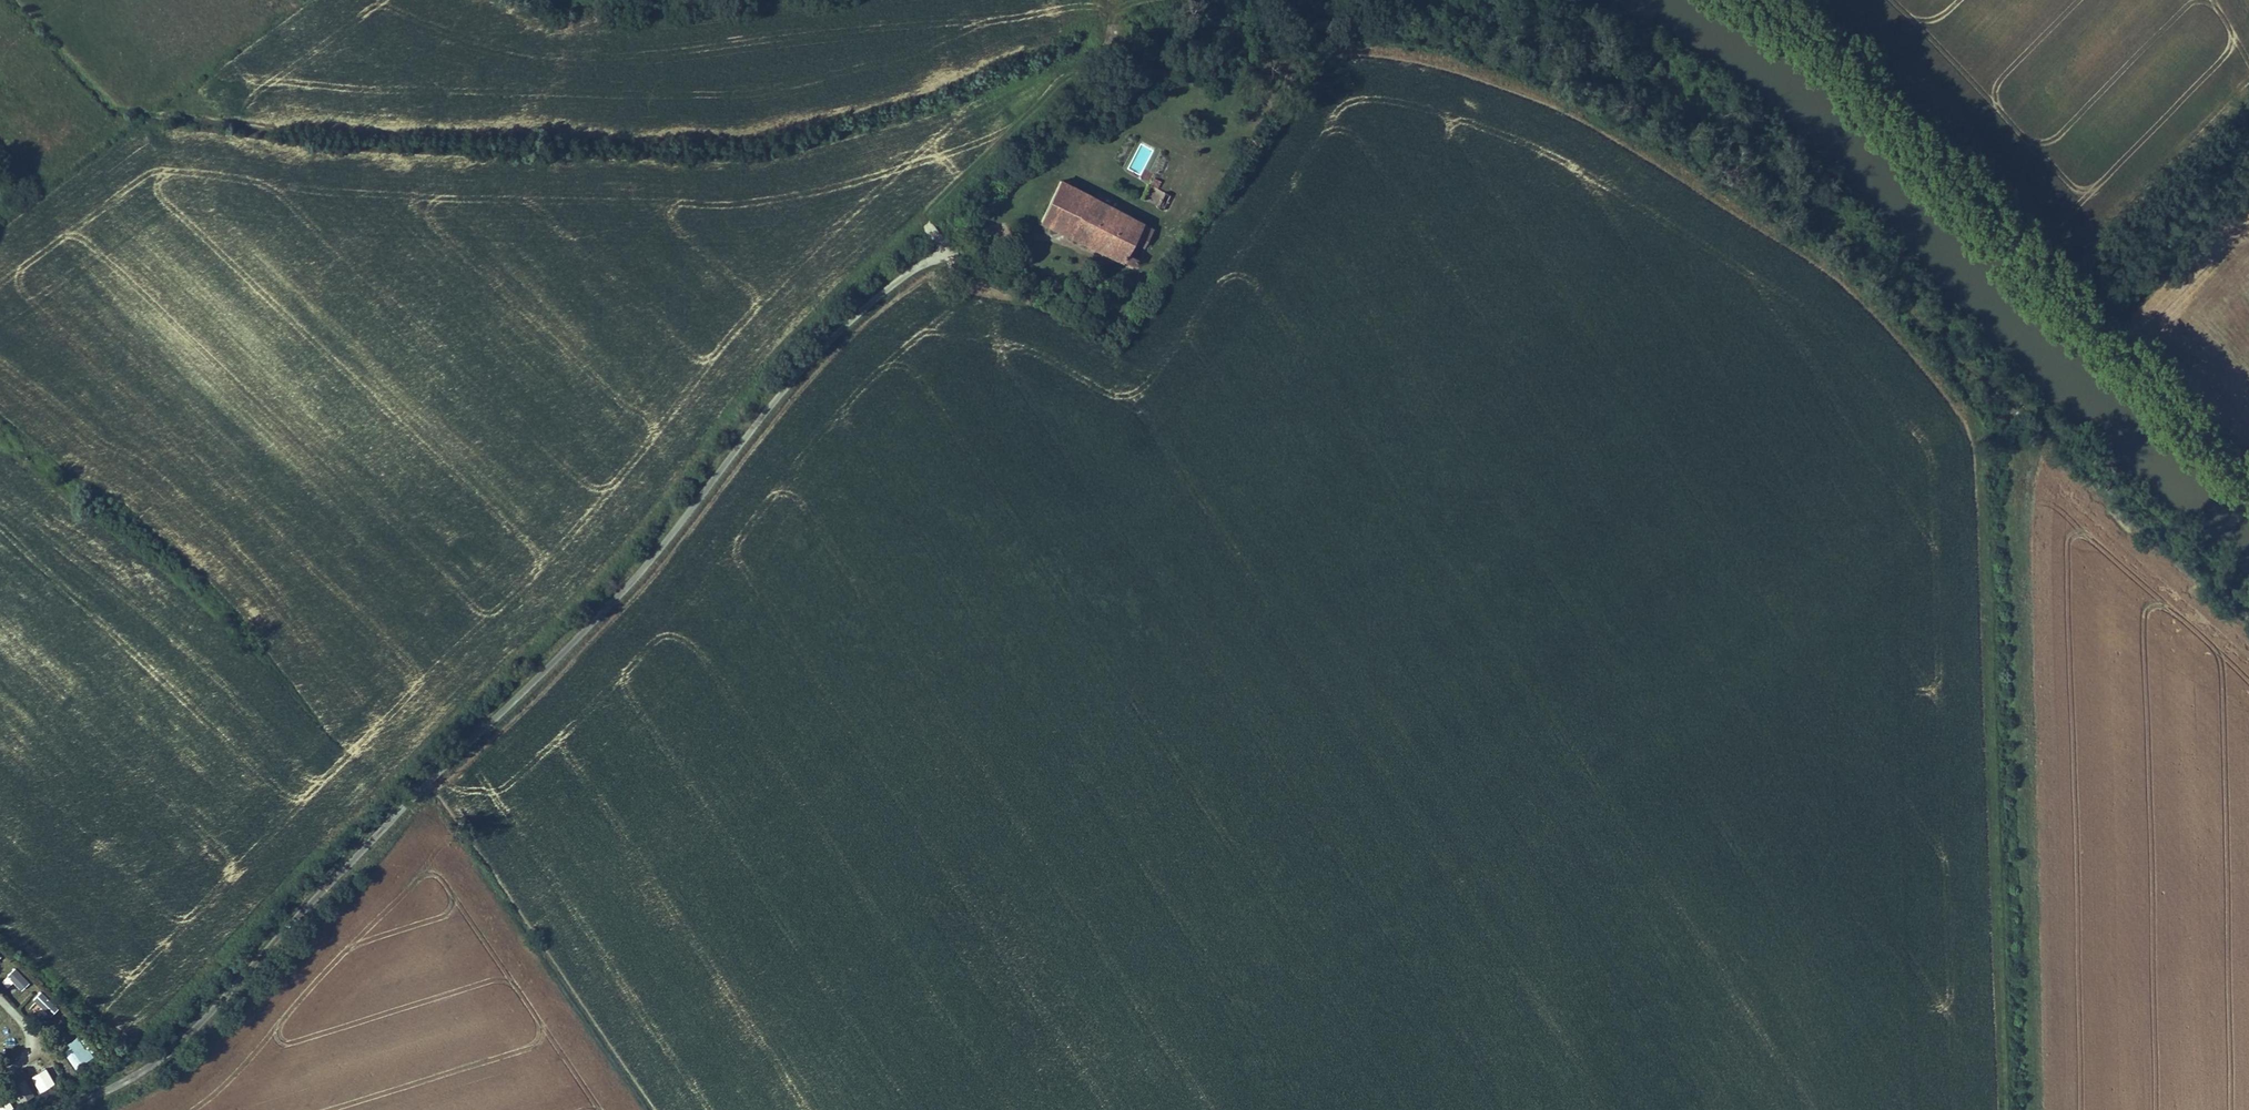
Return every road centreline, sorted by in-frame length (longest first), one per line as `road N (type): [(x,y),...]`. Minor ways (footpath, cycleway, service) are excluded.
road 1 (unclassified): [(1107,263),(1051,238),(964,246),(942,251),(860,307),(658,556),(258,960),(188,1019),(51,1109)]
road 2 (track): [(1401,0),(1540,27),(1672,92),(1772,170),(1927,330),(2053,433)]
road 3 (track): [(942,251),(925,225),(926,203),(1097,50),(1126,7),(1140,0)]

